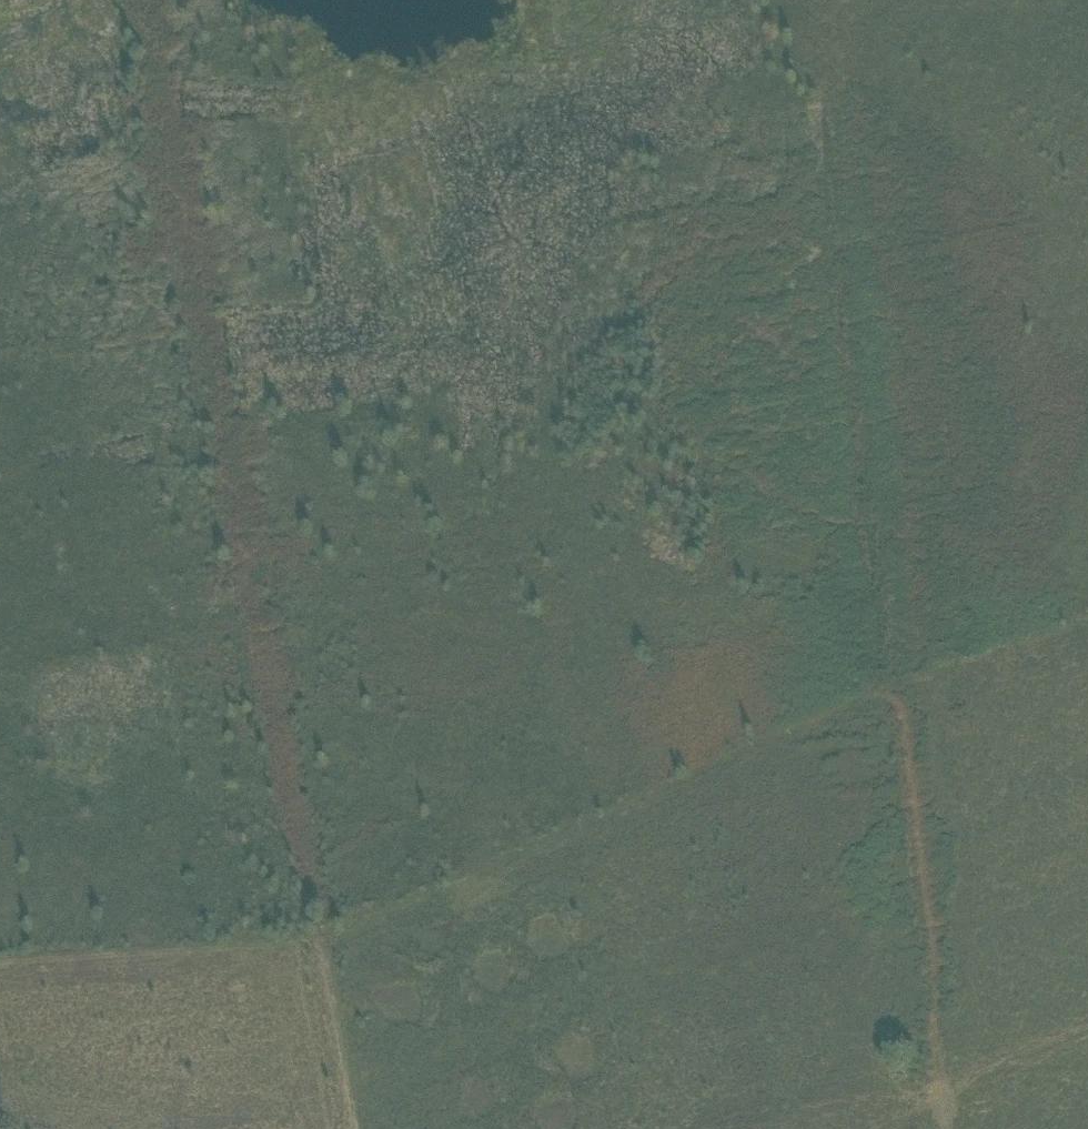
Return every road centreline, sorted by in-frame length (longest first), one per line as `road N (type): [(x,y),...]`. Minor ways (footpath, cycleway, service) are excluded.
road 1 (track): [(945,1128),(818,0)]
road 2 (track): [(353,1128),(144,56)]

